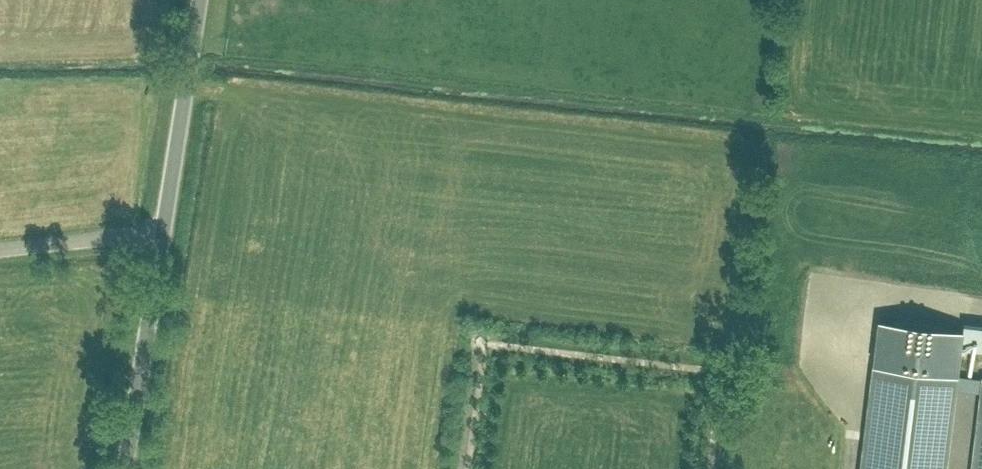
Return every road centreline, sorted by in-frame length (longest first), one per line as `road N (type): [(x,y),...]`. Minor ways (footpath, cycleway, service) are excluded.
road 1 (unclassified): [(126,468),(200,0)]

